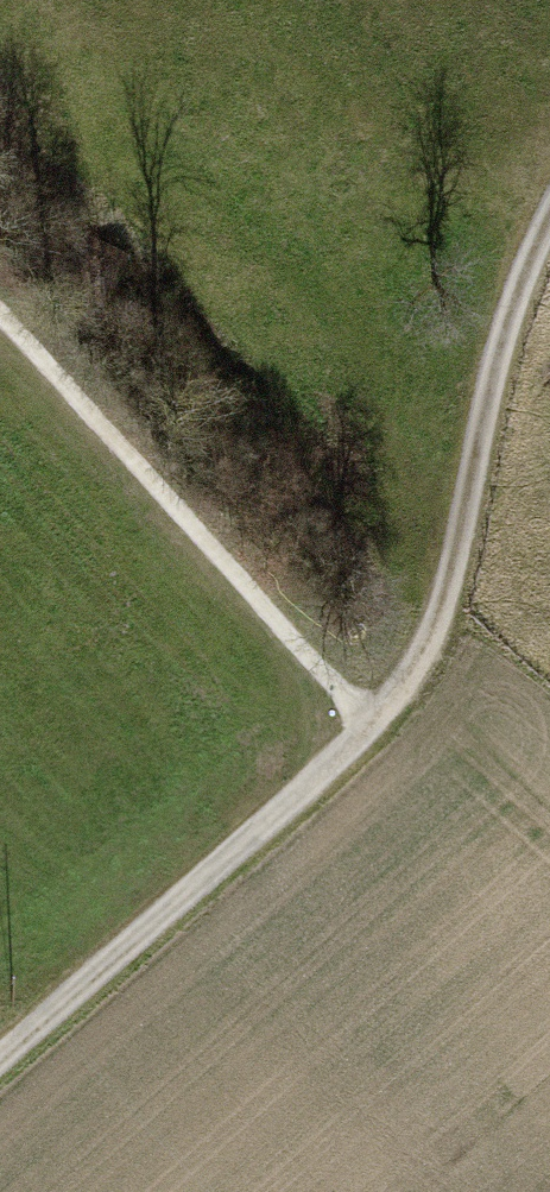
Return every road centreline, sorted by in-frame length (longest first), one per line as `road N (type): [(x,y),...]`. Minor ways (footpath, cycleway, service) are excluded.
road 1 (track): [(0,326),(242,600),(372,723)]
road 2 (track): [(372,723),(437,619),(507,321),(549,222)]

